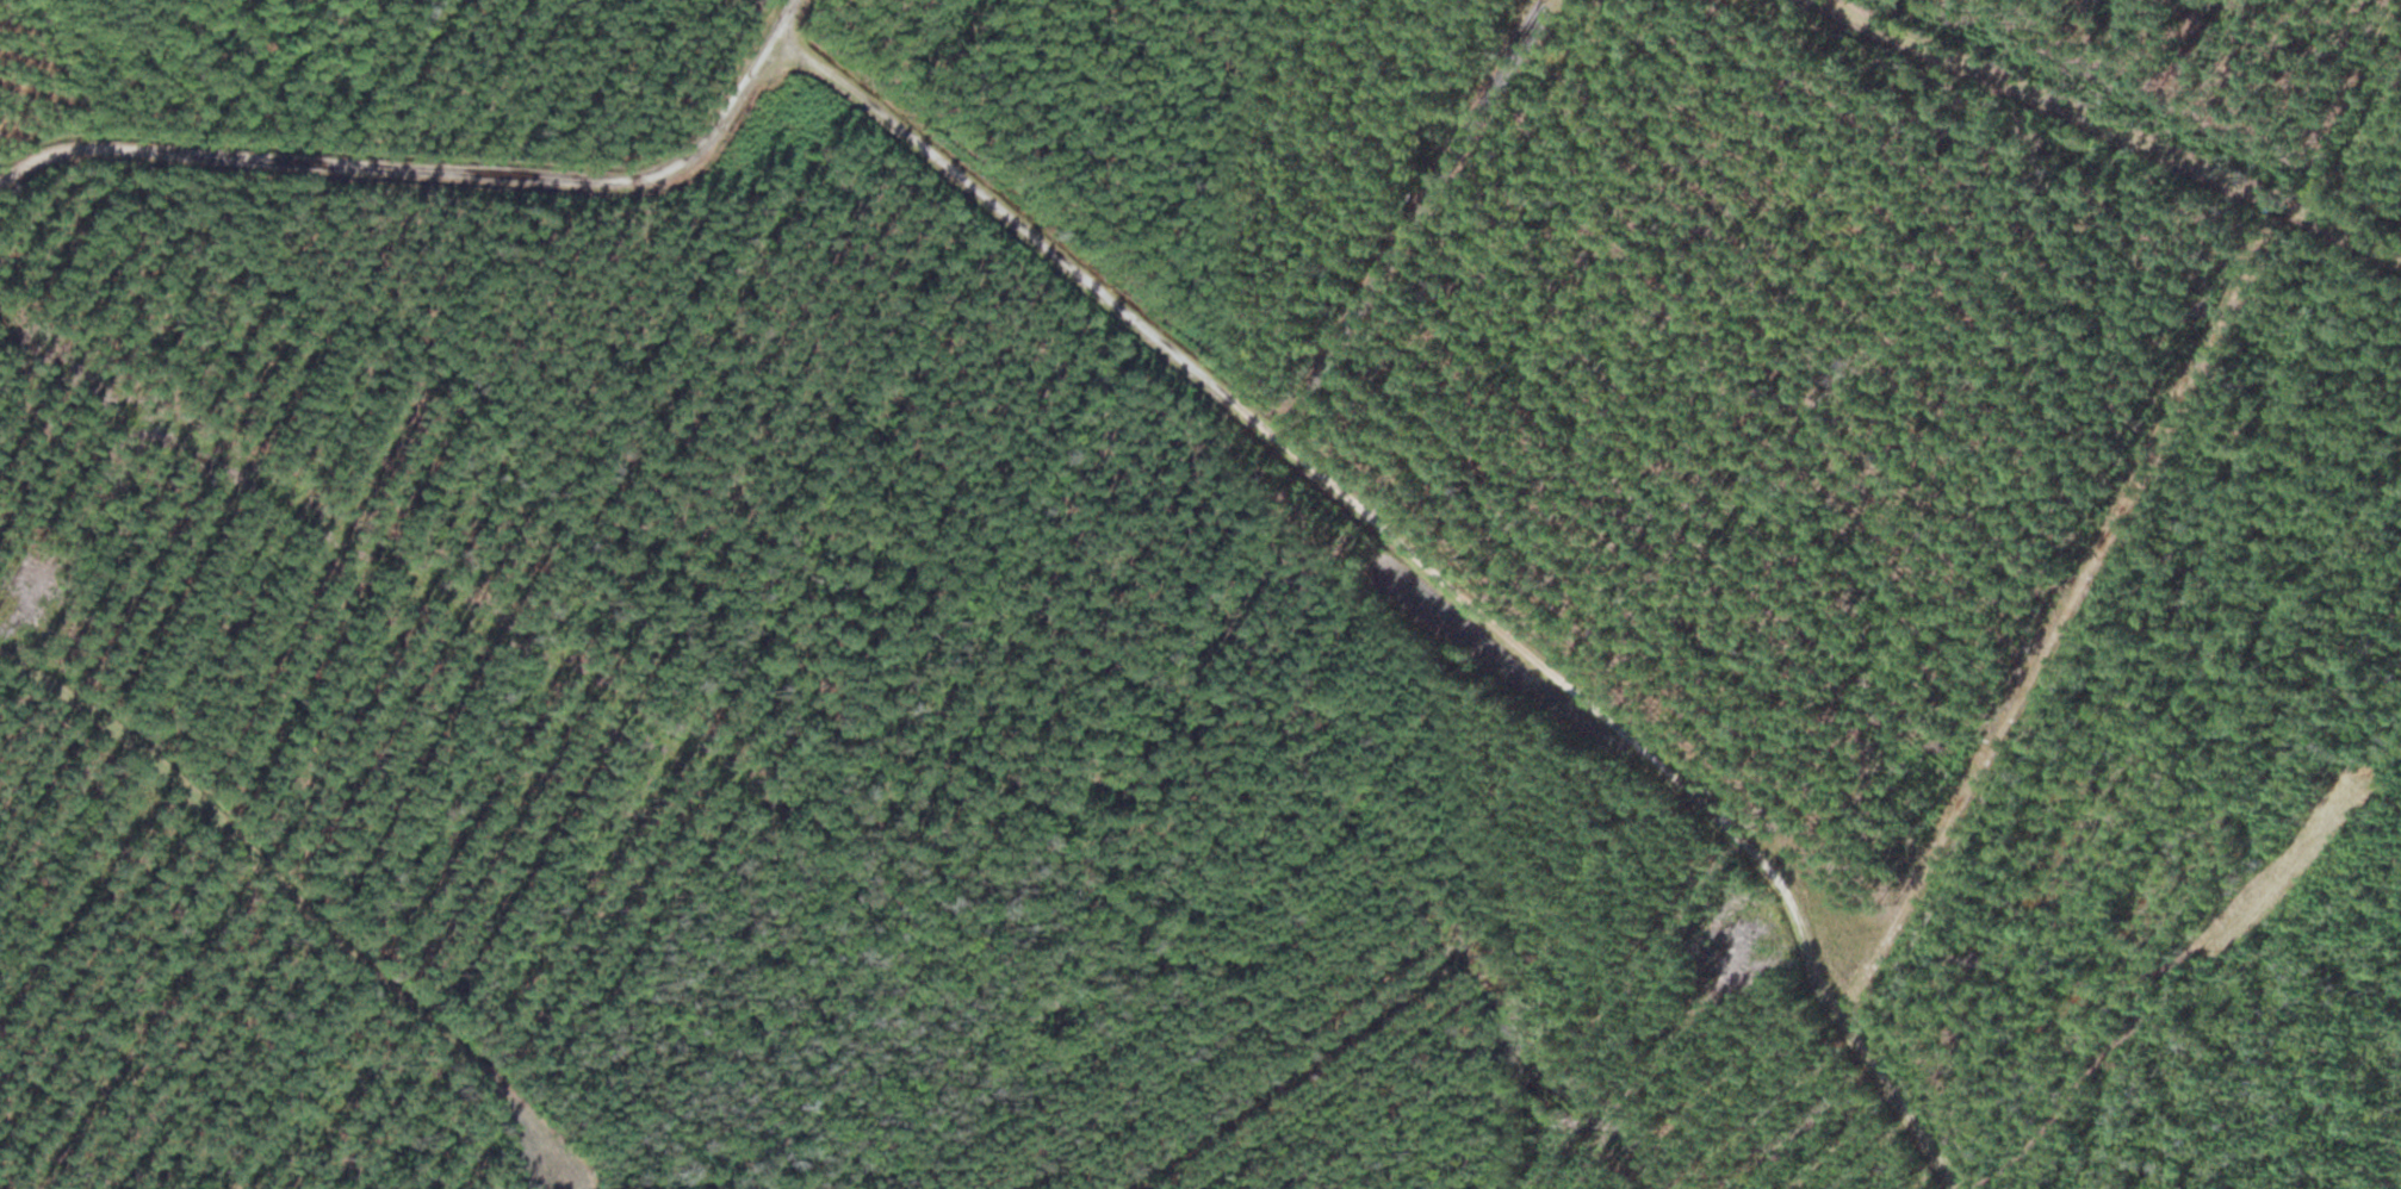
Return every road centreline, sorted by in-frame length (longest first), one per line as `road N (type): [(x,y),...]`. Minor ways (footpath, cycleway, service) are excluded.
road 1 (track): [(783,42),(1406,549),(1783,872),(1829,1004),(1959,1188)]
road 2 (track): [(805,0),(712,147),(674,172),(595,179),(85,149),(44,154),(0,188)]
road 3 (track): [(0,650),(35,666),(209,808),(502,1081)]
road 4 (track): [(1840,0),(2400,257)]

